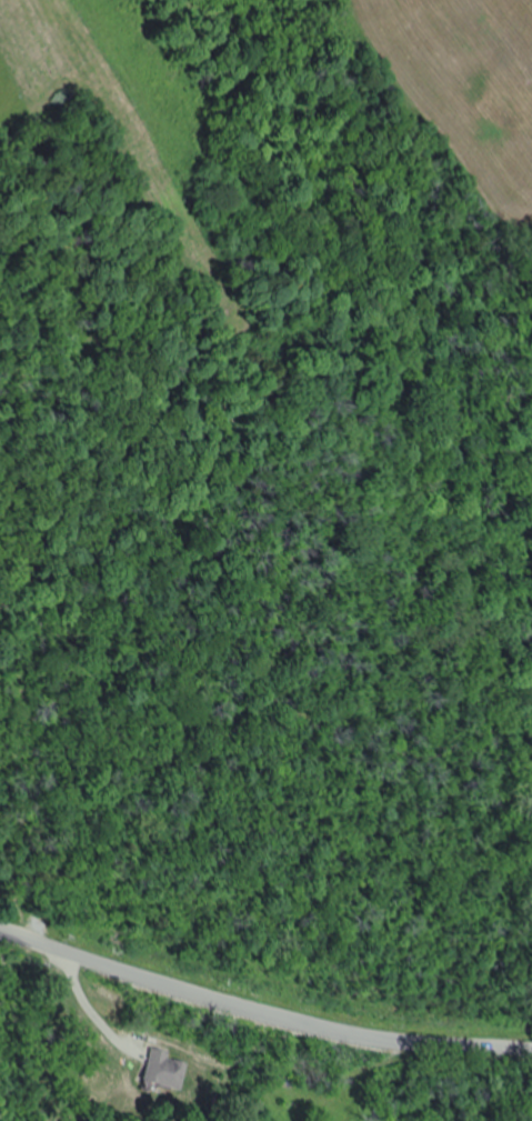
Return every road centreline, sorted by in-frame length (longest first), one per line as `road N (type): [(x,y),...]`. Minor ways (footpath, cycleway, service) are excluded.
road 1 (tertiary): [(531,1049),(270,1013),(0,924)]

